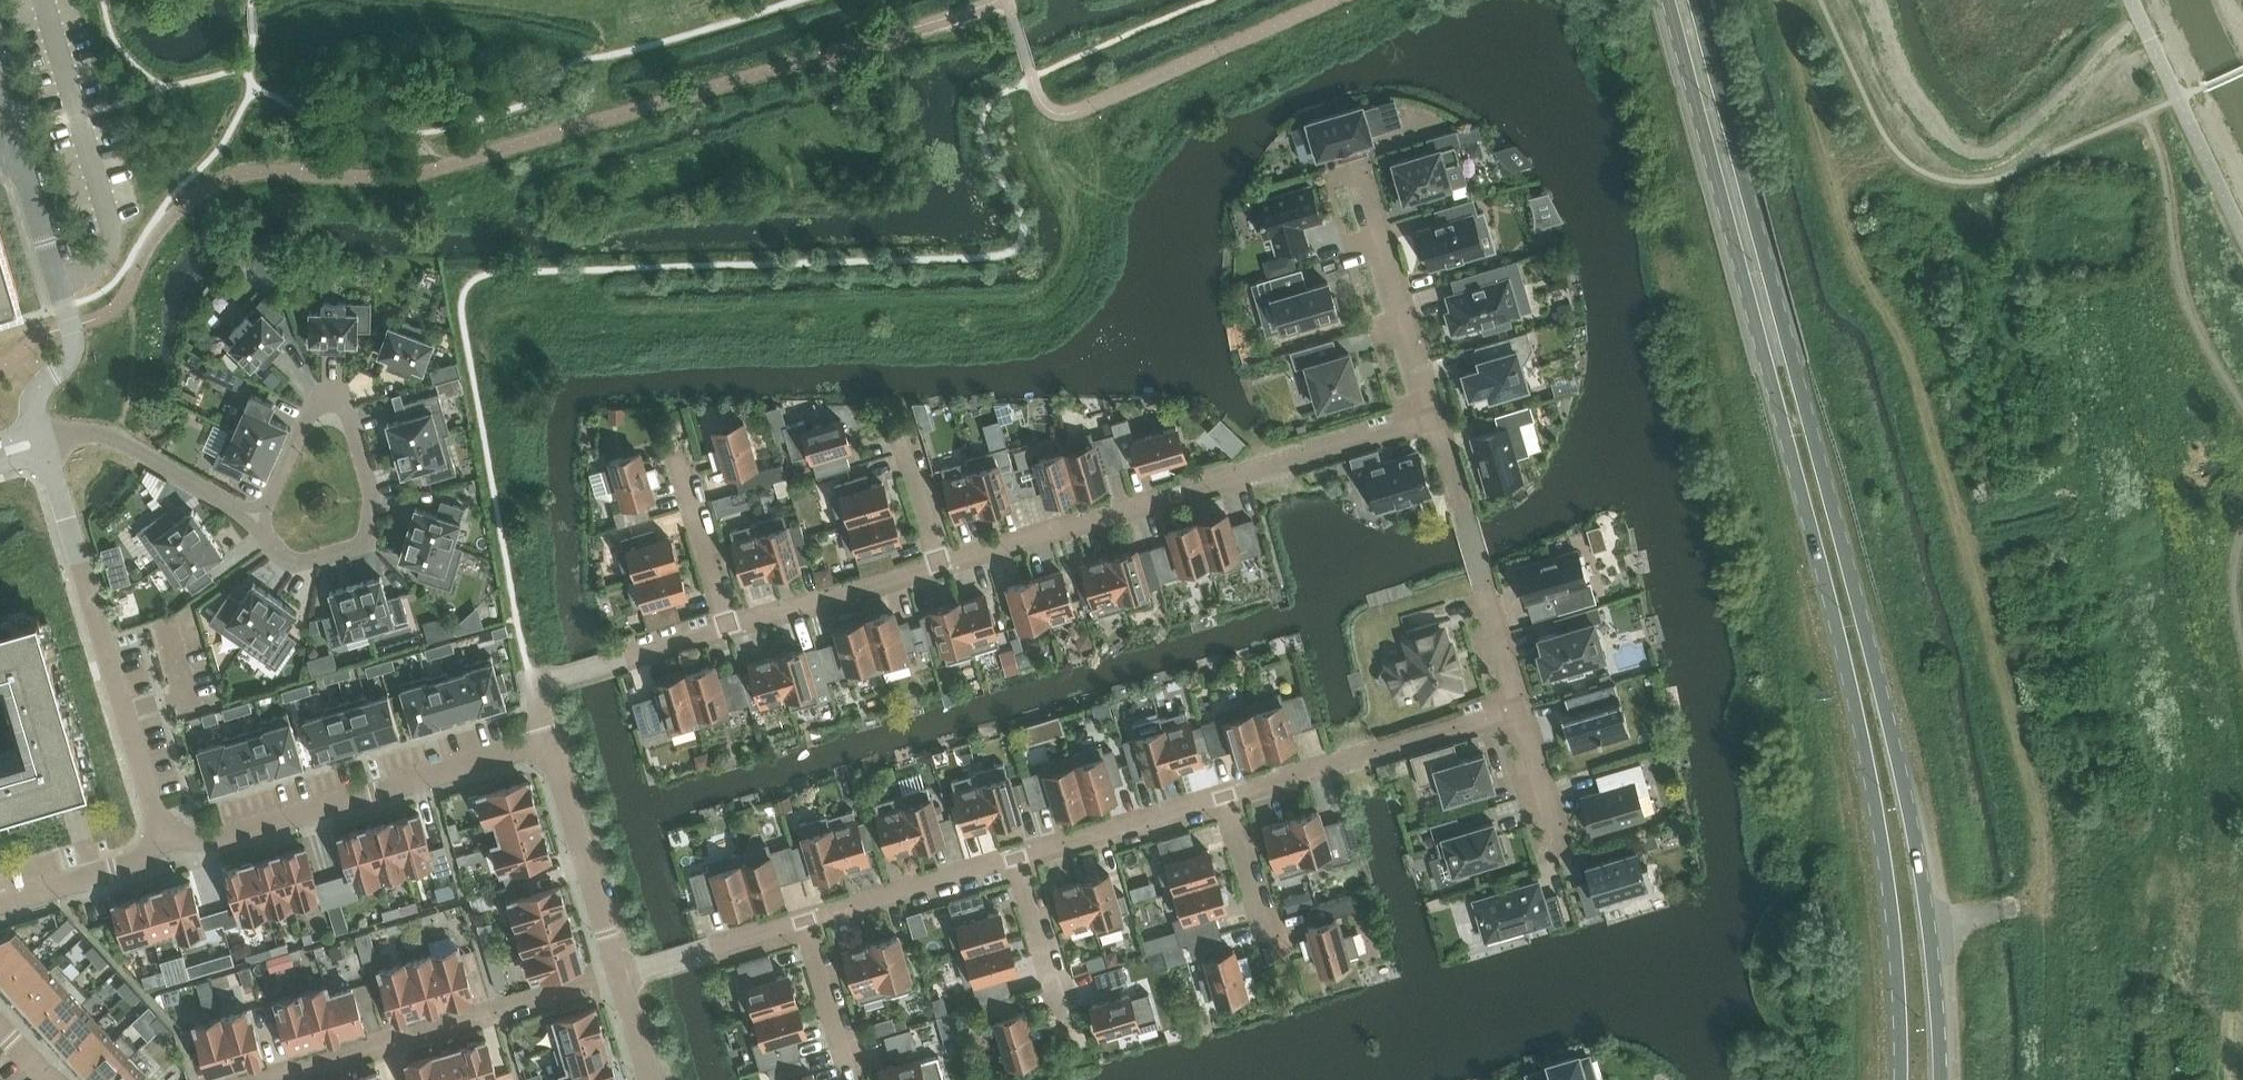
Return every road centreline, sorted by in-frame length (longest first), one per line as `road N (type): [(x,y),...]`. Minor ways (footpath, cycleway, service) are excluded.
road 1 (primary): [(1939,1079),(1931,948),(1906,778),(1699,0)]
road 2 (primary): [(1668,0),(1852,674),(1893,946),(1901,1079)]
road 3 (residential): [(941,565),(1436,420)]
road 4 (residential): [(259,517),(314,404),(341,400),(373,498),(369,532),(355,548),(300,562),(262,531)]
road 5 (residential): [(547,742),(163,856)]
road 6 (residential): [(263,1079),(616,975)]
road 7 (residential): [(41,442),(36,411),(77,338),(18,149)]
road 8 (residential): [(1227,799),(1521,713)]
road 9 (residential): [(1521,713),(1436,420)]
road 10 (residential): [(41,442),(121,713)]
road 11 (residential): [(1436,420),(1360,173)]
road 12 (residential): [(547,742),(616,975)]
road 13 (residential): [(259,517),(126,441),(94,432),(41,442)]
road 14 (residential): [(729,628),(941,565)]
road 15 (residential): [(806,922),(1017,860)]
road 16 (residential): [(1017,860),(1227,799)]
road 17 (residential): [(533,687),(729,628)]
road 18 (residential): [(616,975),(806,922)]
road 19 (residential): [(163,856),(0,905)]
road 20 (residential): [(1227,799),(1272,960)]
road 21 (residential): [(729,628),(682,471)]
road 22 (residential): [(1017,860),(1061,1014)]
road 23 (residential): [(806,922),(849,1074)]
road 24 (residential): [(1565,857),(1521,713)]
road 25 (residential): [(121,713),(163,856)]
road 26 (residential): [(941,565),(902,438)]

